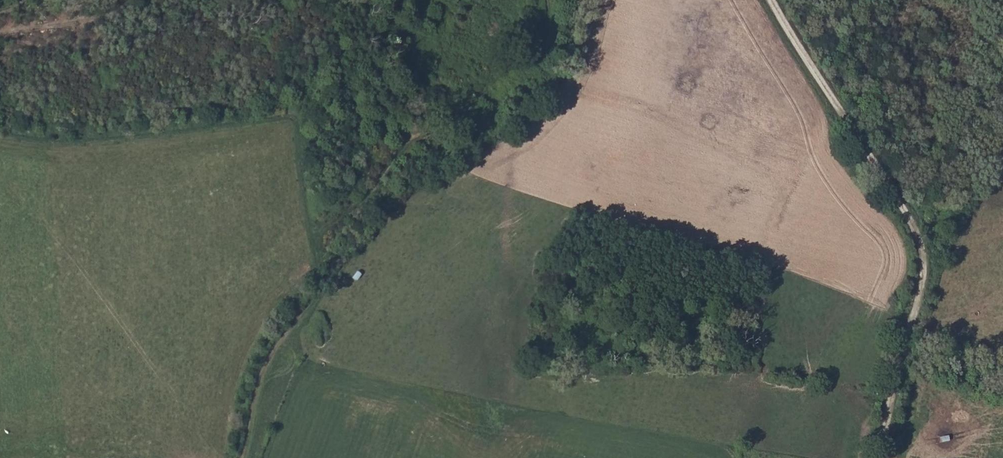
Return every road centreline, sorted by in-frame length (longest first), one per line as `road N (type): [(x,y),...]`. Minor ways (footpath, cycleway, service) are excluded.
road 1 (track): [(884,457),(925,272),(920,234),(770,0)]
road 2 (unclassified): [(243,457),(259,377),(380,206)]

